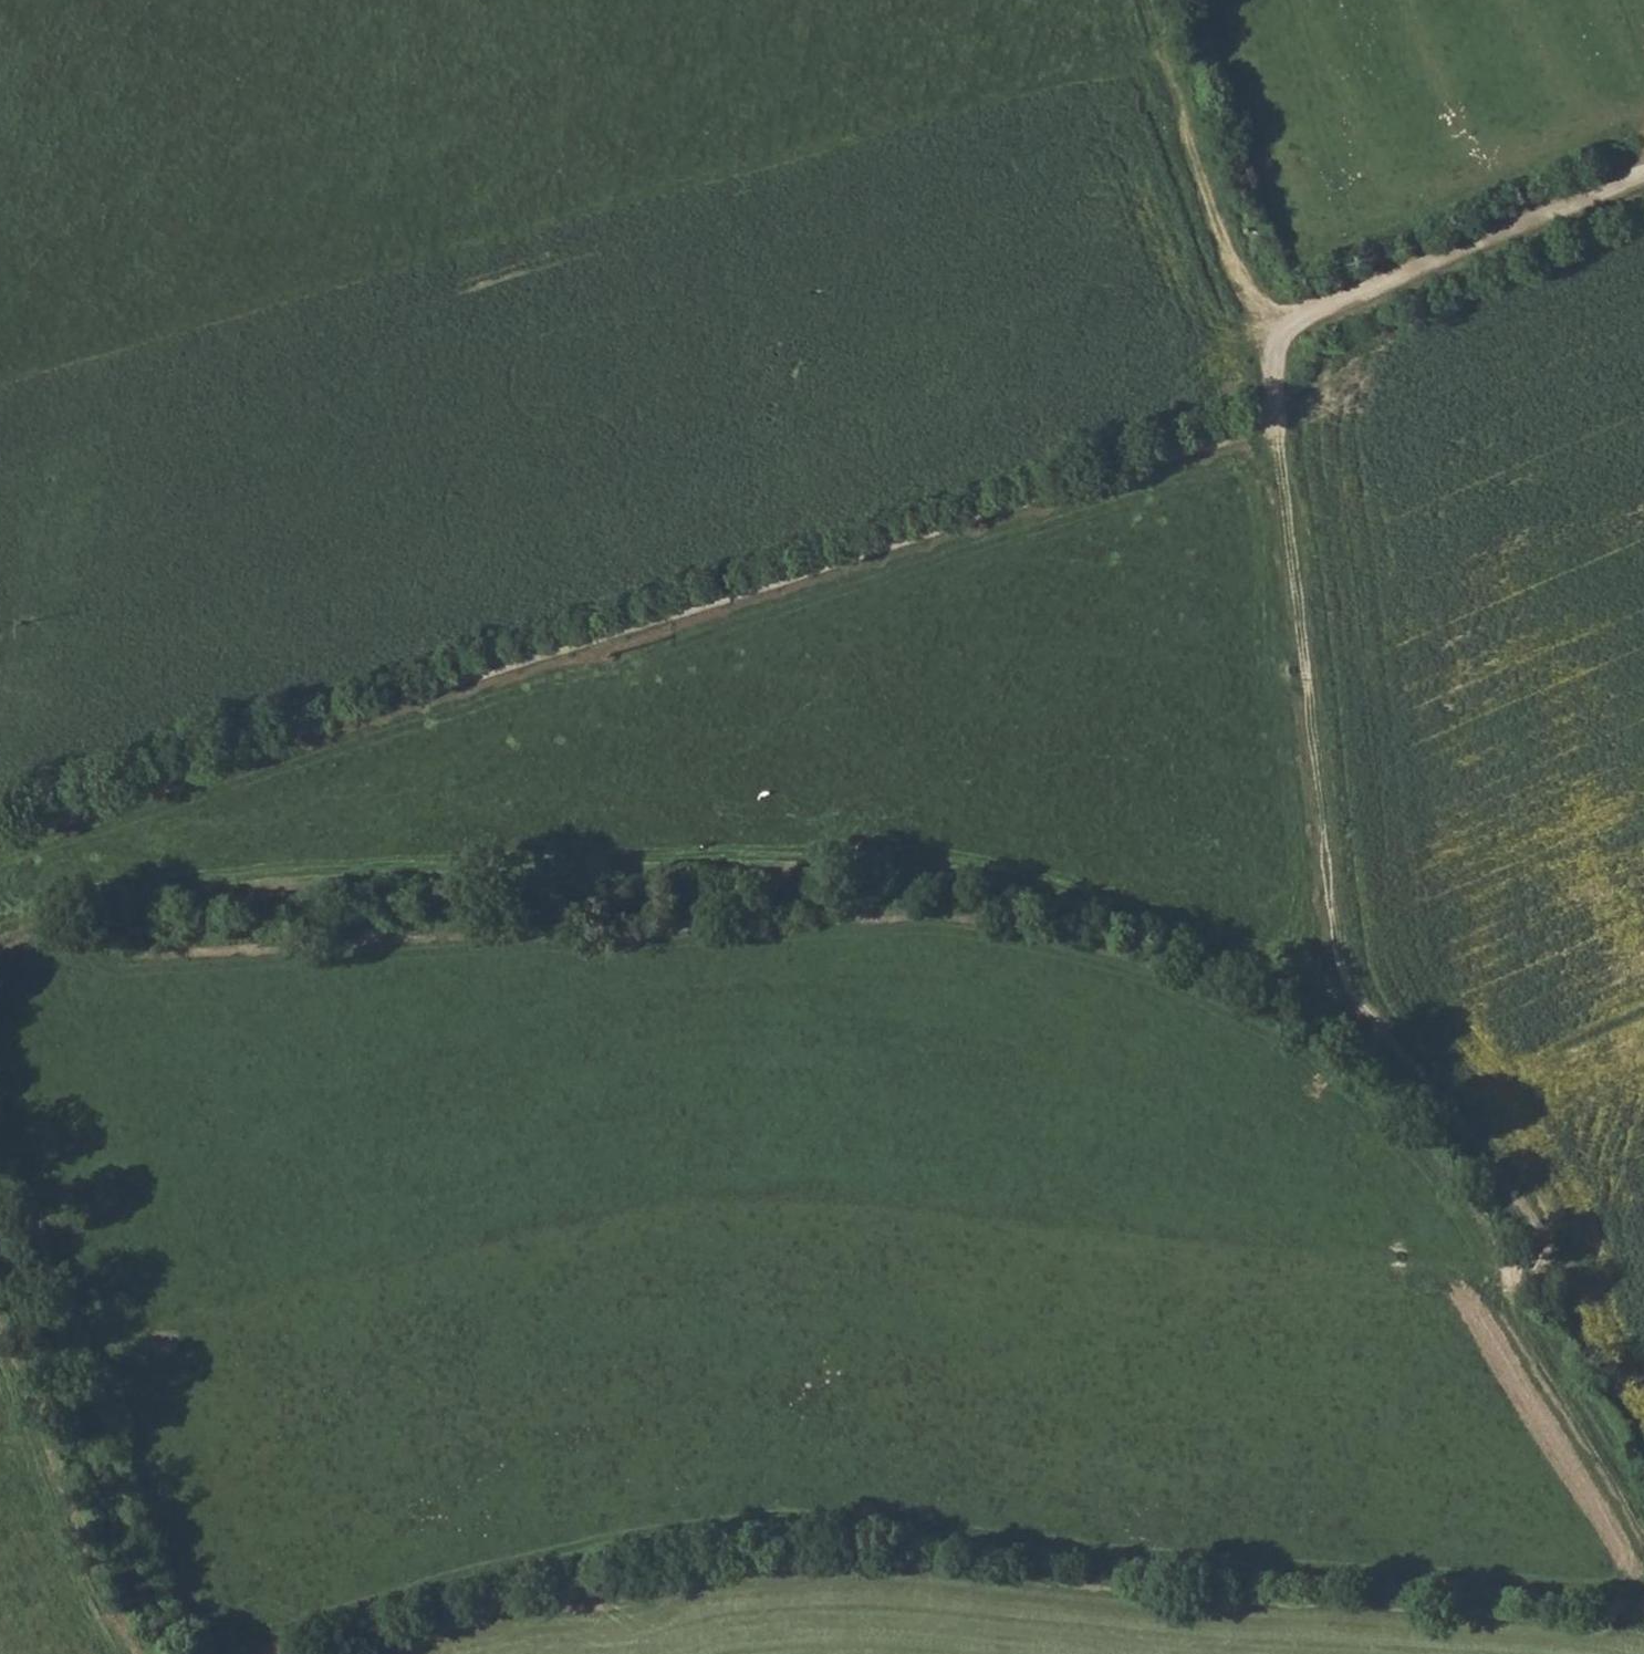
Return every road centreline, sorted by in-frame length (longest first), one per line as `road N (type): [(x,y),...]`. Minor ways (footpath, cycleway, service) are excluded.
road 1 (track): [(1643,174),(1348,299),(1278,337),(1277,417),(0,835)]
road 2 (track): [(1277,417),(1339,985),(1546,1241)]
road 3 (track): [(1278,337),(1226,244),(1149,0)]

